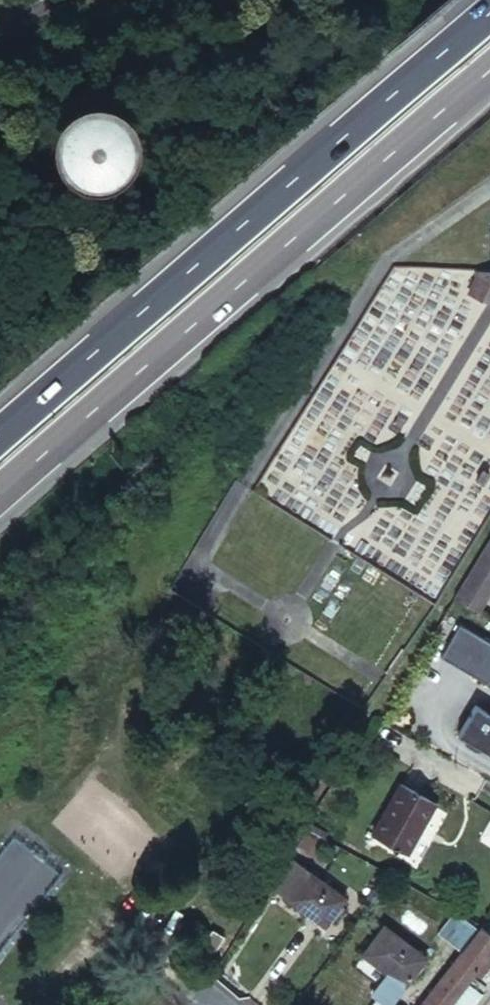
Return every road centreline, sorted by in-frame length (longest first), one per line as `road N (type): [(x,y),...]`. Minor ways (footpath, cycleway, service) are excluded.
road 1 (trunk): [(489,5),(0,429)]
road 2 (trunk): [(0,485),(489,64)]

